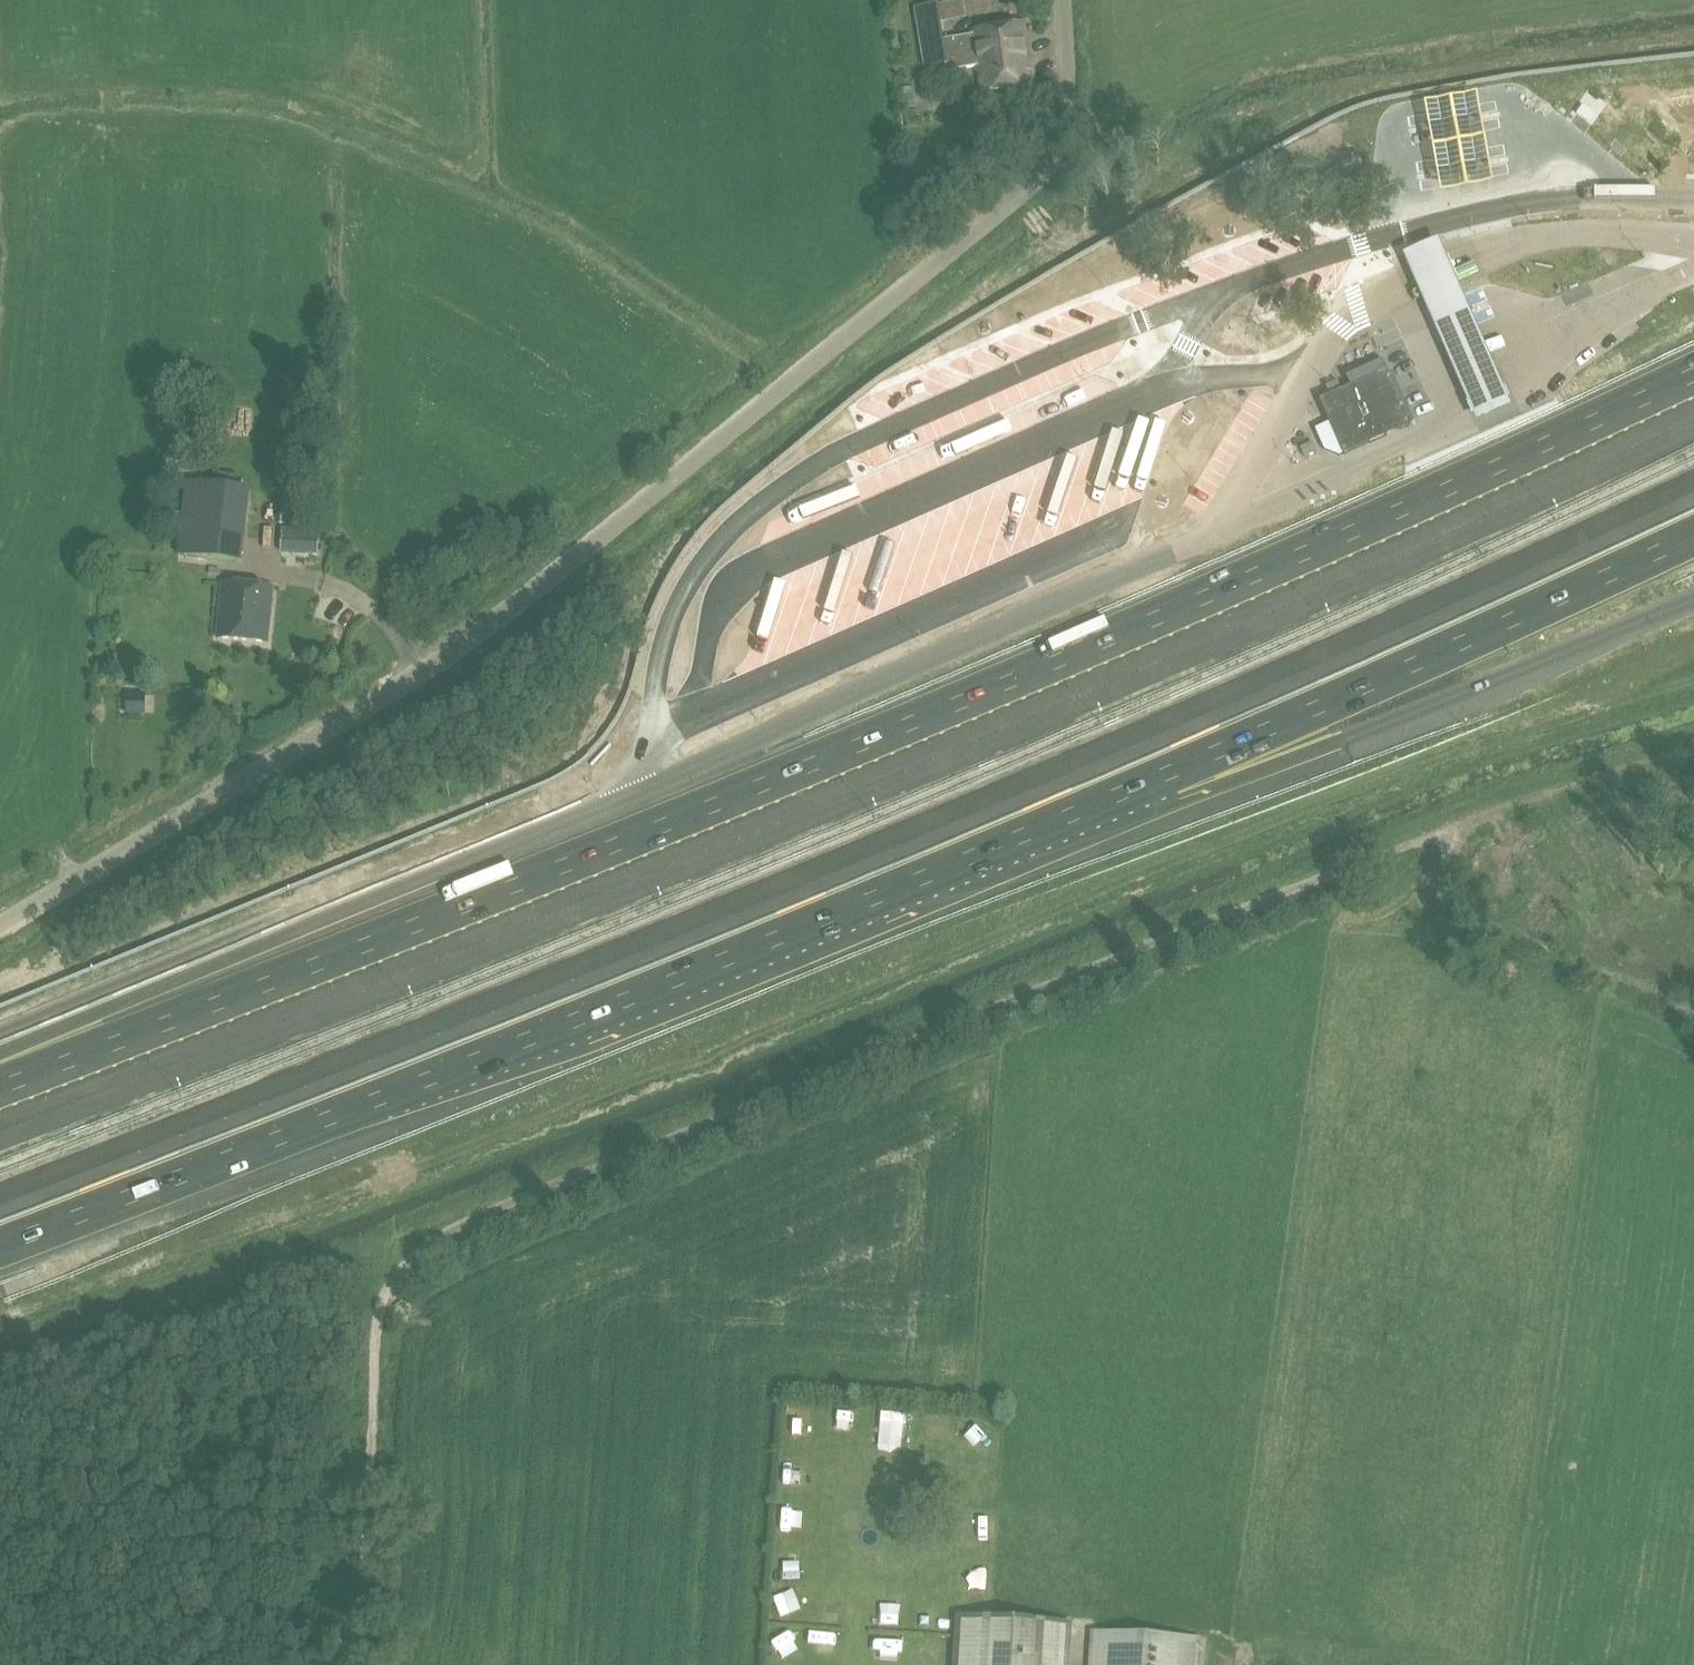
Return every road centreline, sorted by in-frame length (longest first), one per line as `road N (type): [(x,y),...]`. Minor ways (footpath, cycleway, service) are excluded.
road 1 (motorway): [(1693,401),(1446,518),(786,804),(0,1115)]
road 2 (track): [(357,1664),(378,1320),(398,1275),(426,1247),(484,1217),(1494,814)]
road 3 (unclassified): [(0,923),(429,674),(1007,213),(1045,173),(1067,112),(1061,0)]
road 4 (motorway): [(0,1220),(929,852)]
road 5 (motorway): [(929,852),(1693,509)]
road 6 (motorway): [(929,852),(1182,802),(1693,598)]
road 7 (motorway): [(619,801),(0,1053)]

